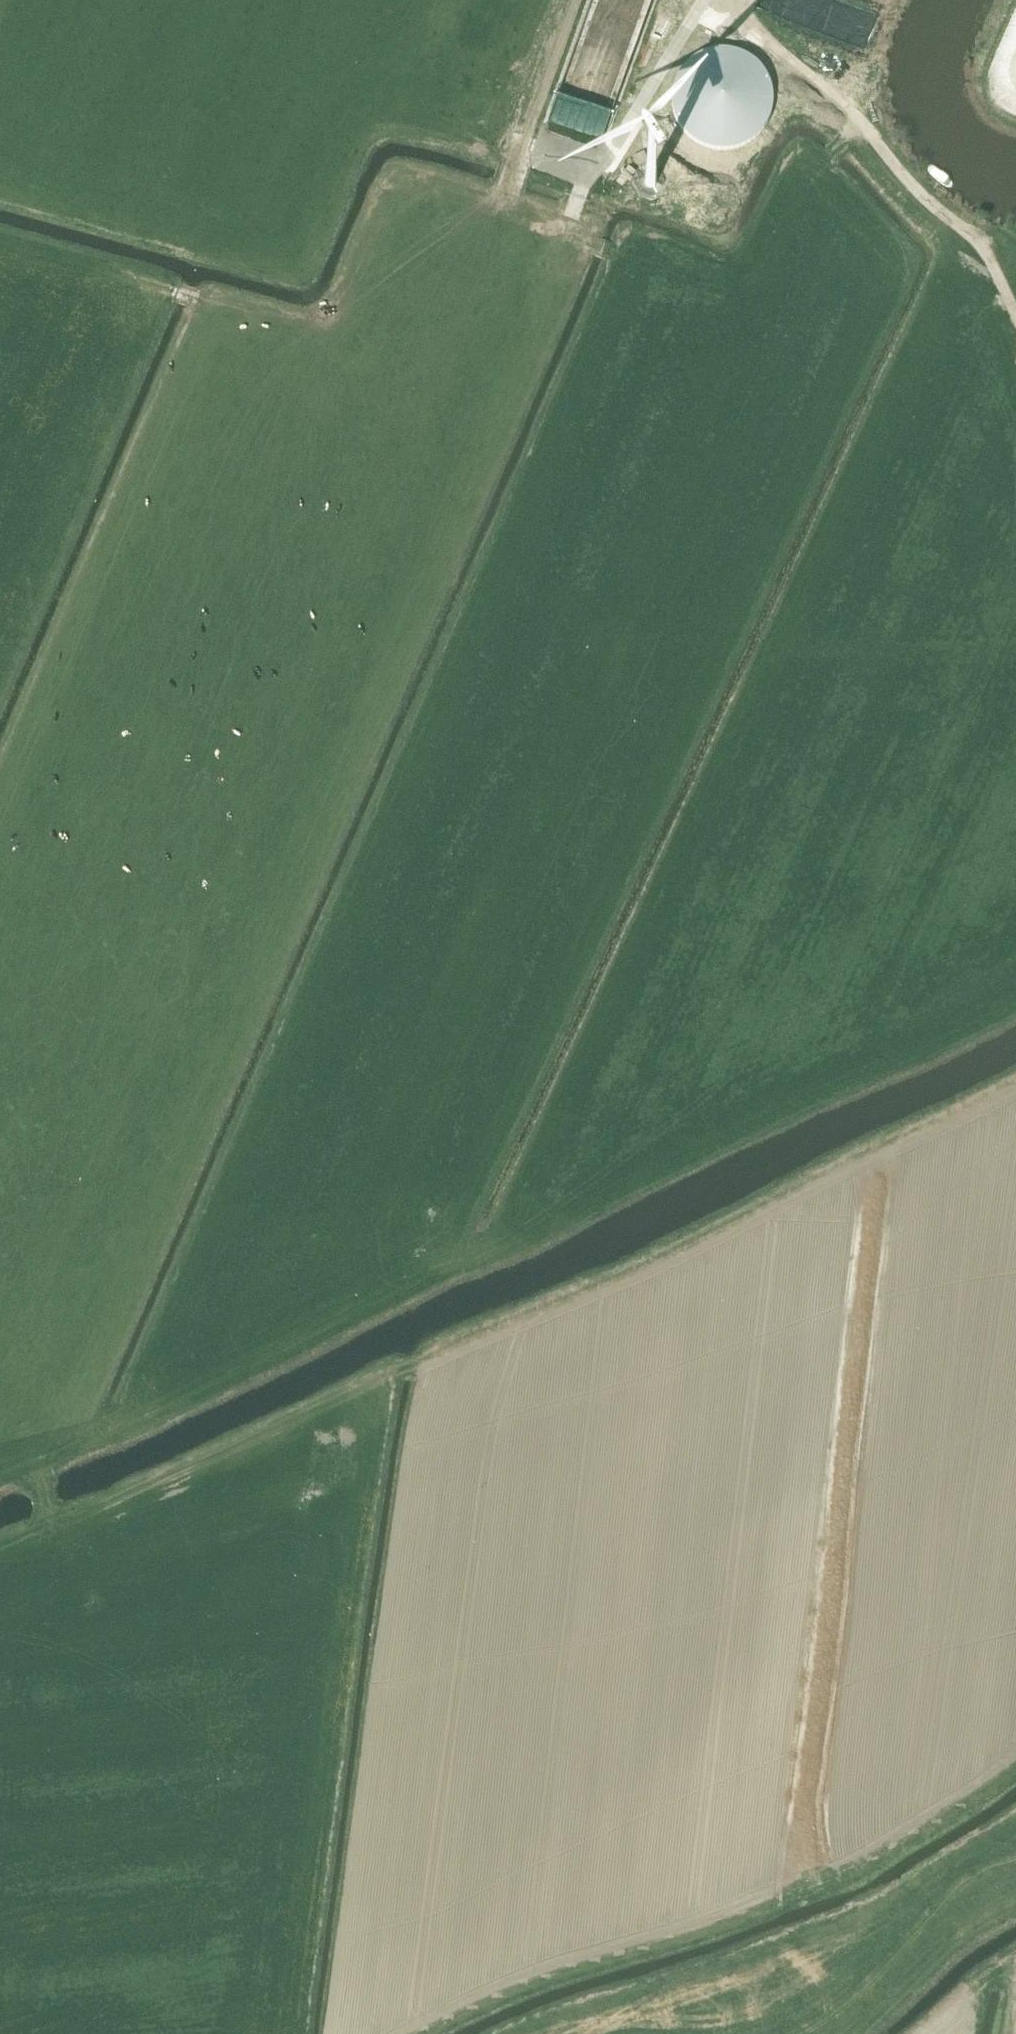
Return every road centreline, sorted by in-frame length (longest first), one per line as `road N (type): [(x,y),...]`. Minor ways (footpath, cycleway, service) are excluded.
road 1 (track): [(1015,316),(974,238),(927,200),(844,105),(752,28),(742,0)]

